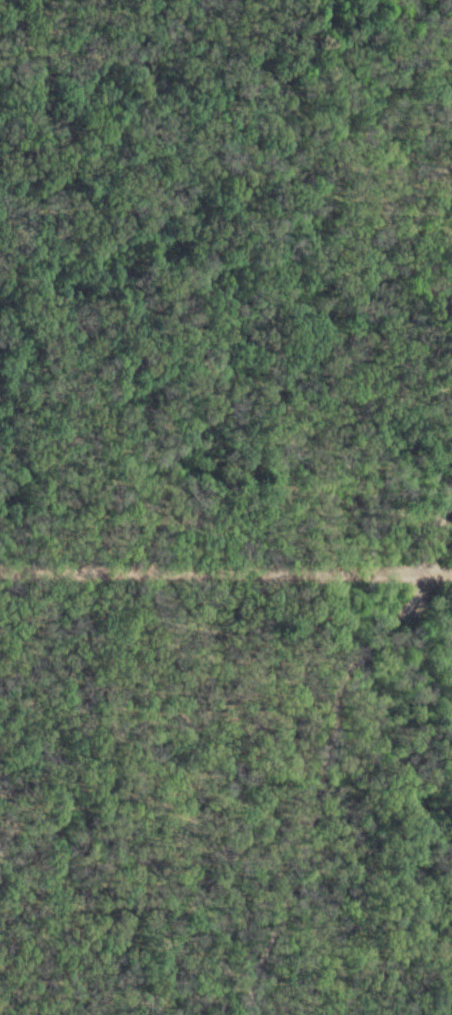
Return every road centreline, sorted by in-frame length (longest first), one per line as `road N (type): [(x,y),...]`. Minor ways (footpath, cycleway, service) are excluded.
road 1 (residential): [(0,572),(332,573),(451,558)]

